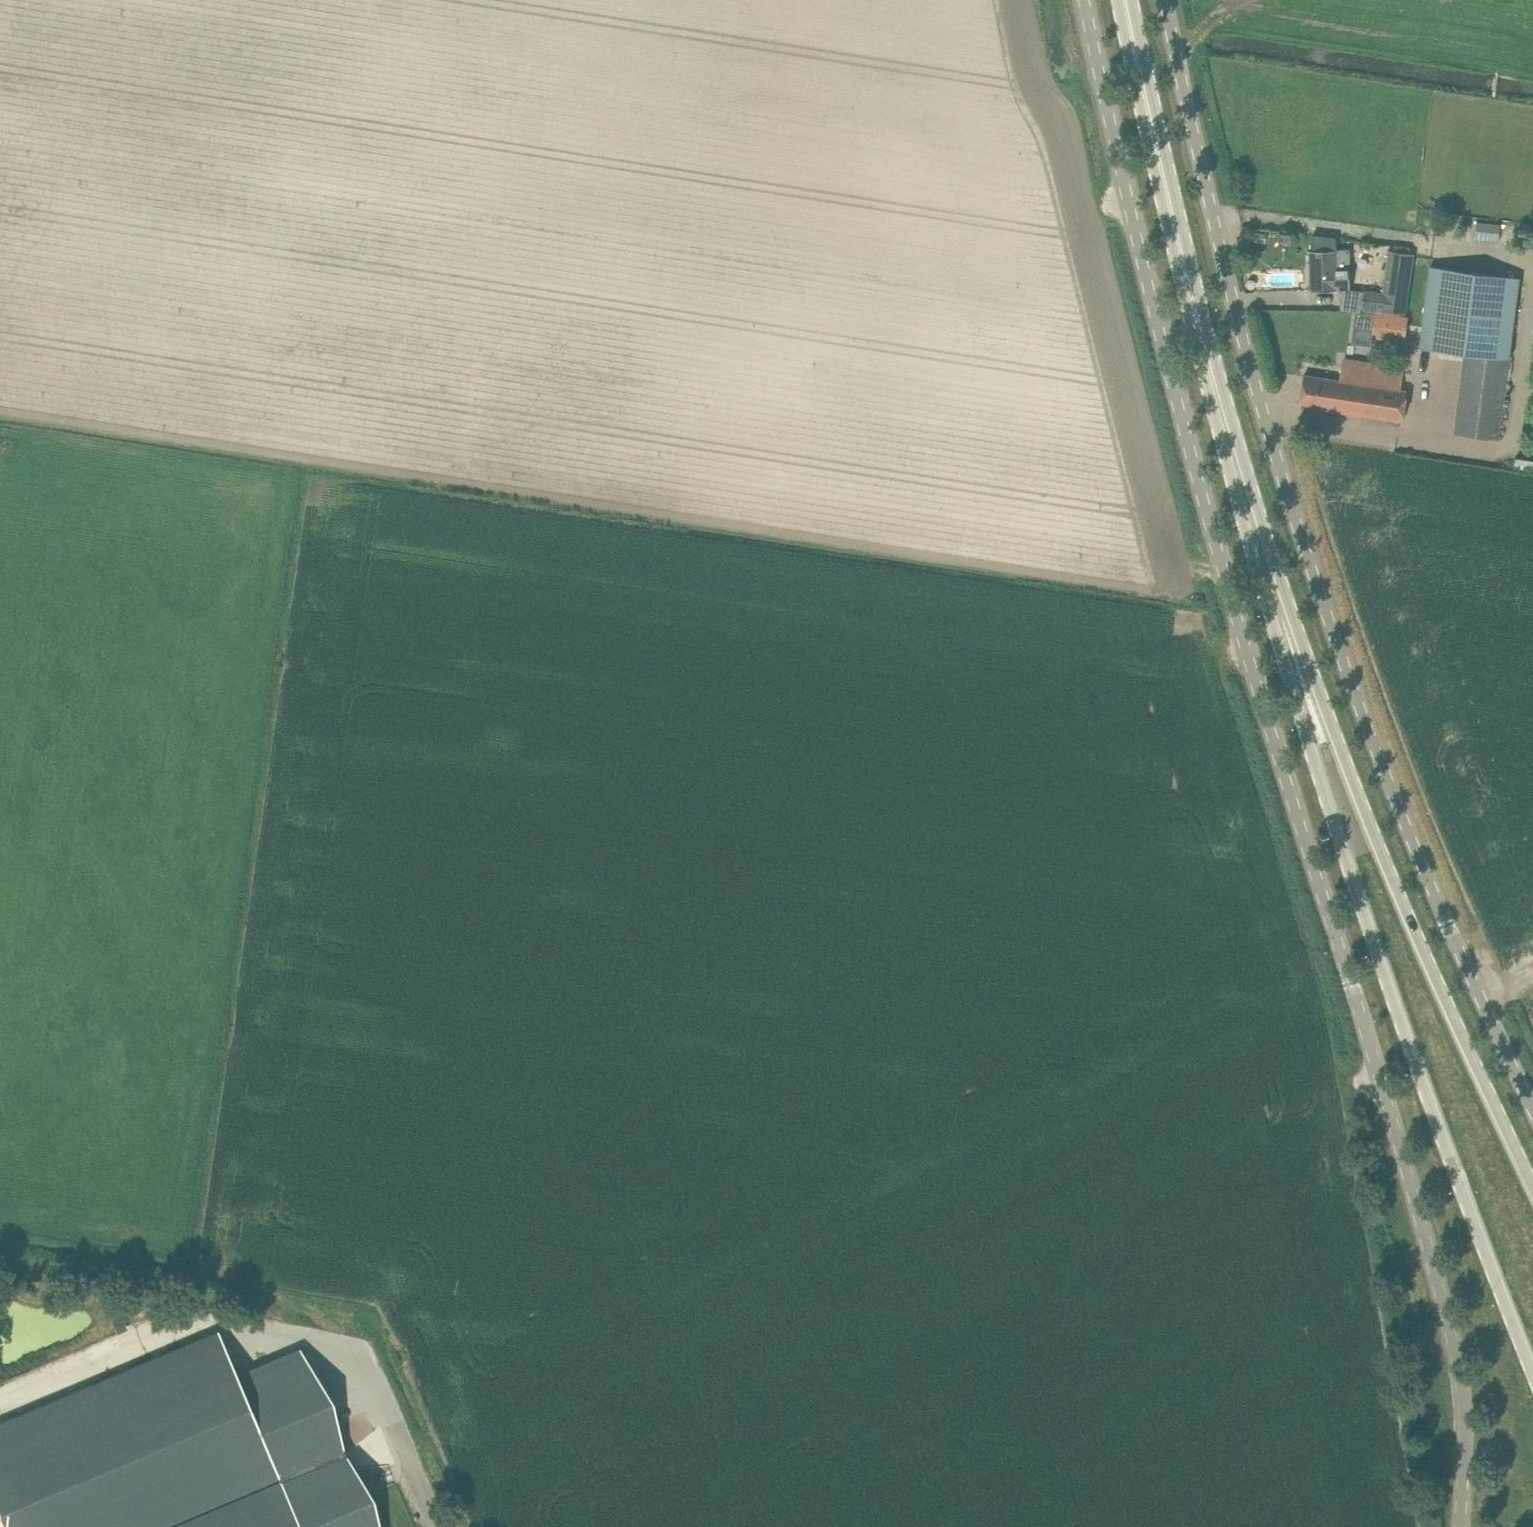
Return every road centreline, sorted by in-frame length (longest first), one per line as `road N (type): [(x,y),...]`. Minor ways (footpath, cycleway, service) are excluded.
road 1 (unclassified): [(1461,1526),(1464,1417),(1452,1325),(1185,431),(1086,0)]
road 2 (unclassified): [(1532,1104),(1459,950),(1361,707),(1273,447),(1169,0)]
road 3 (primary): [(1303,682),(1315,760),(1384,977),(1532,1373)]
road 4 (primary): [(1303,682),(1217,380),(1127,0)]
road 5 (primary): [(1532,1185),(1338,744),(1303,682)]
road 6 (track): [(0,1253),(304,1300),(339,1312),(369,1350),(405,1438)]

